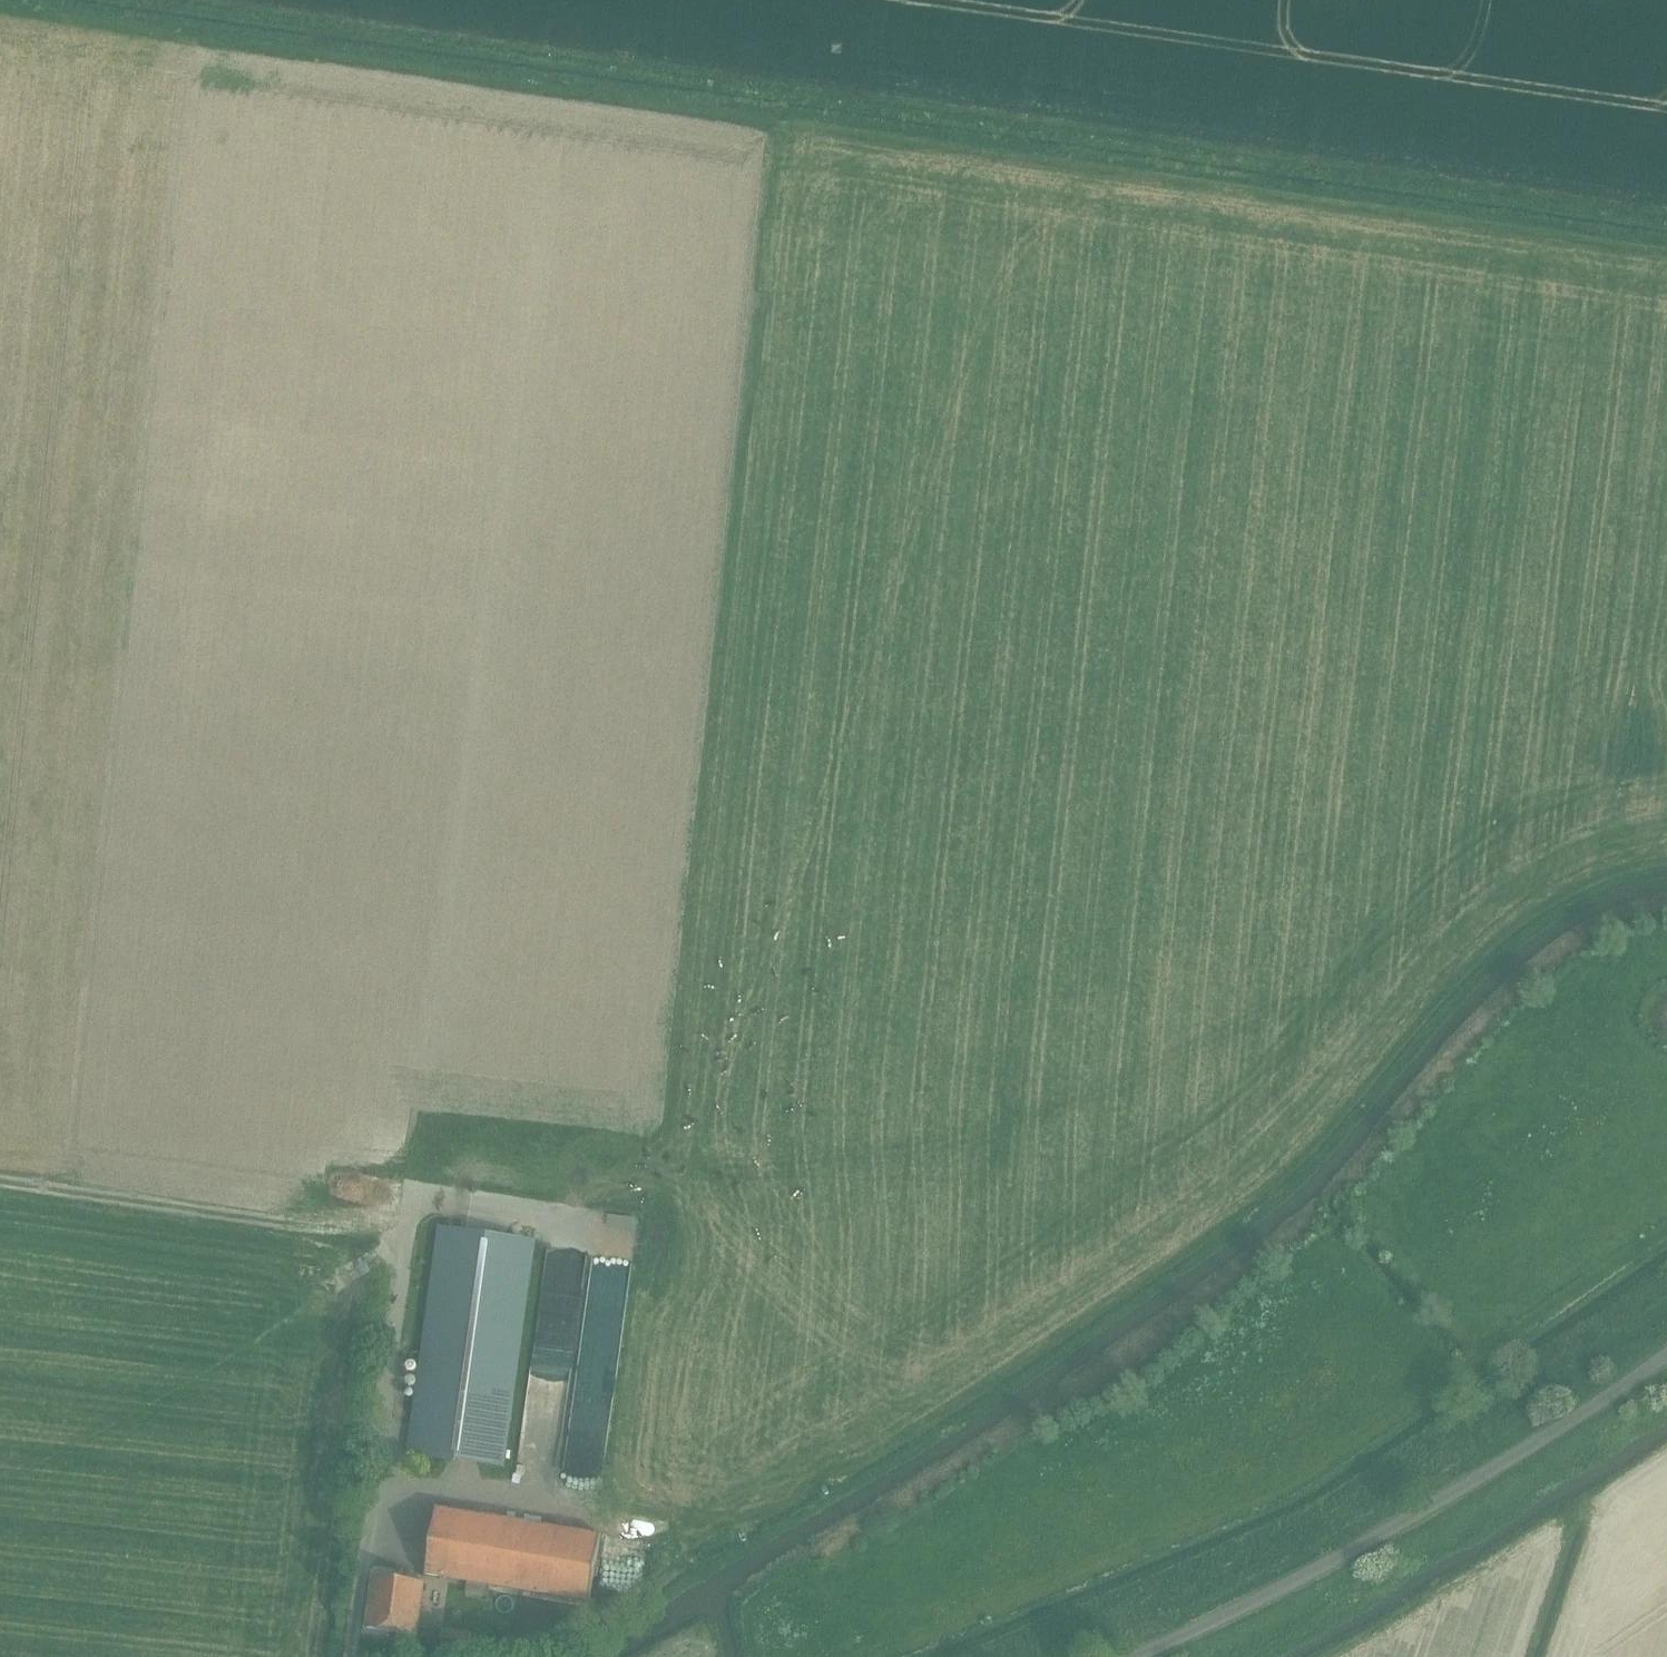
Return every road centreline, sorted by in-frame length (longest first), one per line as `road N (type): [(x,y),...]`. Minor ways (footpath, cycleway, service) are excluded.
road 1 (unclassified): [(1666,1354),(1493,1470),(1319,1566),(1129,1656)]
road 2 (track): [(404,1239),(0,1181)]

